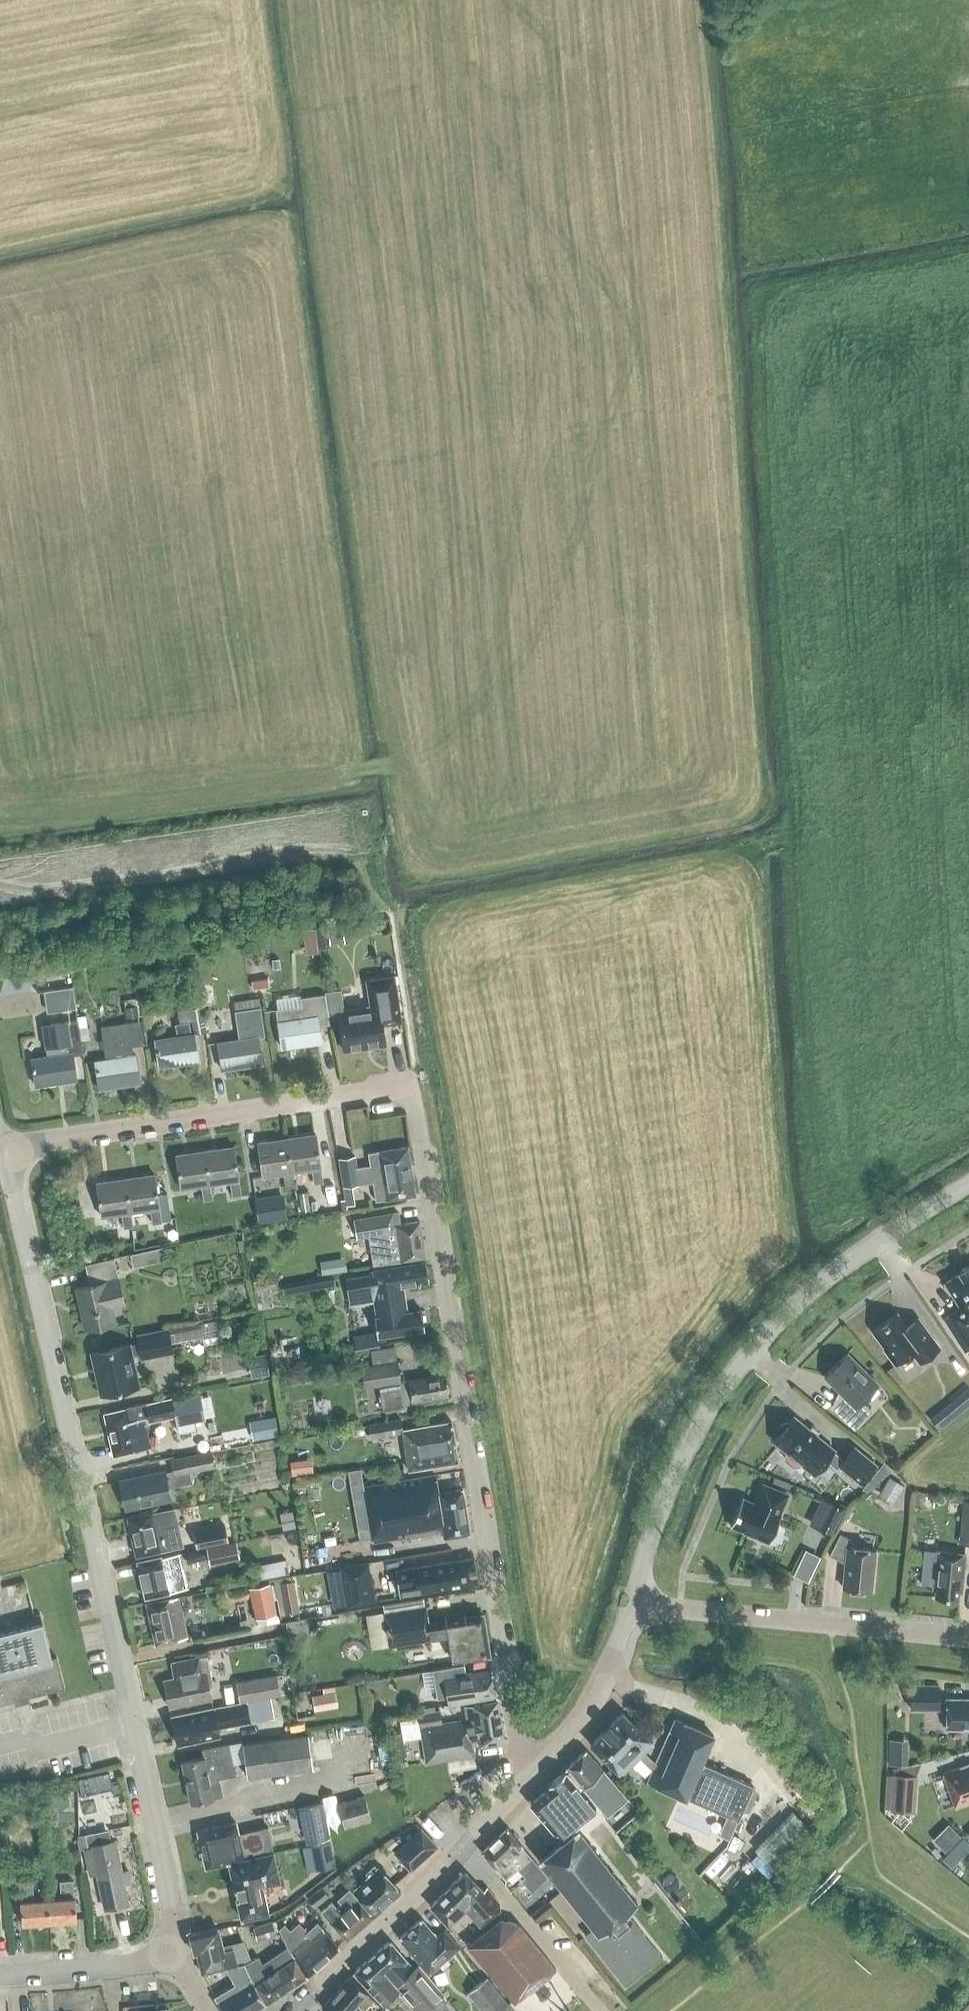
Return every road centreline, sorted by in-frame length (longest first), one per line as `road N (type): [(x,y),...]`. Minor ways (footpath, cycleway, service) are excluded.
road 1 (residential): [(528,1780),(409,1098)]
road 2 (residential): [(132,1725),(3,1147)]
road 3 (tertiary): [(632,1597),(684,1455),(750,1353),(842,1267),(968,1183)]
road 4 (residential): [(3,1147),(385,1089),(409,1098)]
road 5 (residential): [(632,1597),(968,1638)]
road 6 (tertiary): [(298,2010),(528,1780)]
road 7 (residential): [(176,1957),(132,1725)]
road 8 (tertiary): [(528,1780),(589,1713),(632,1597)]
road 9 (residential): [(0,1745),(61,1743),(132,1725)]

